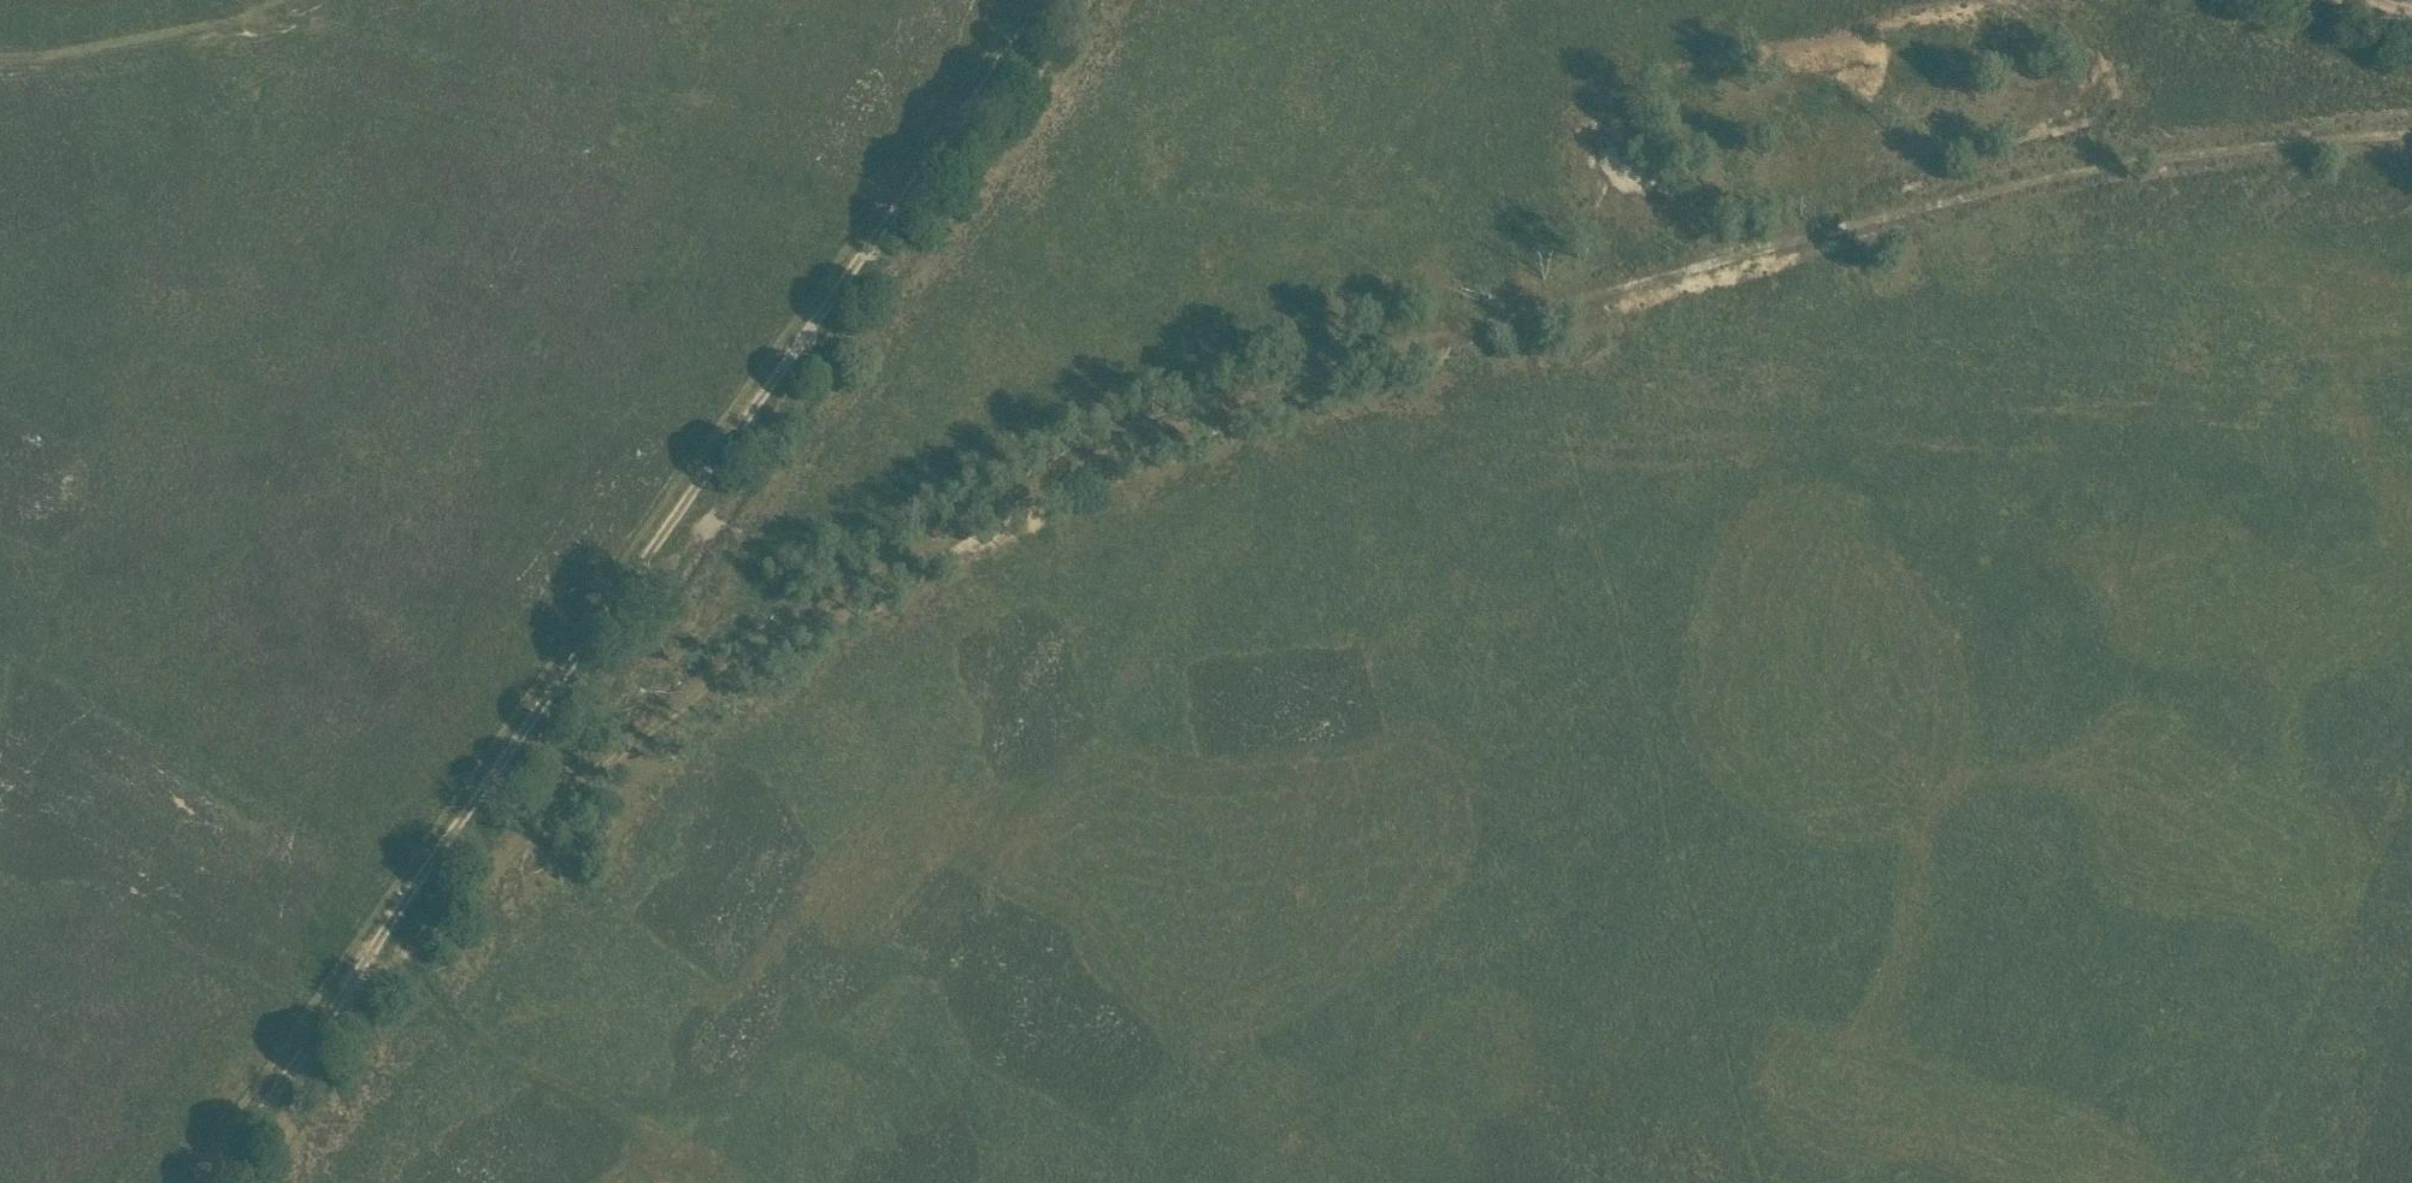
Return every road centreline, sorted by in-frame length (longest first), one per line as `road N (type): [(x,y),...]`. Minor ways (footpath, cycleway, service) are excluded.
road 1 (track): [(1037,0),(201,1182)]

